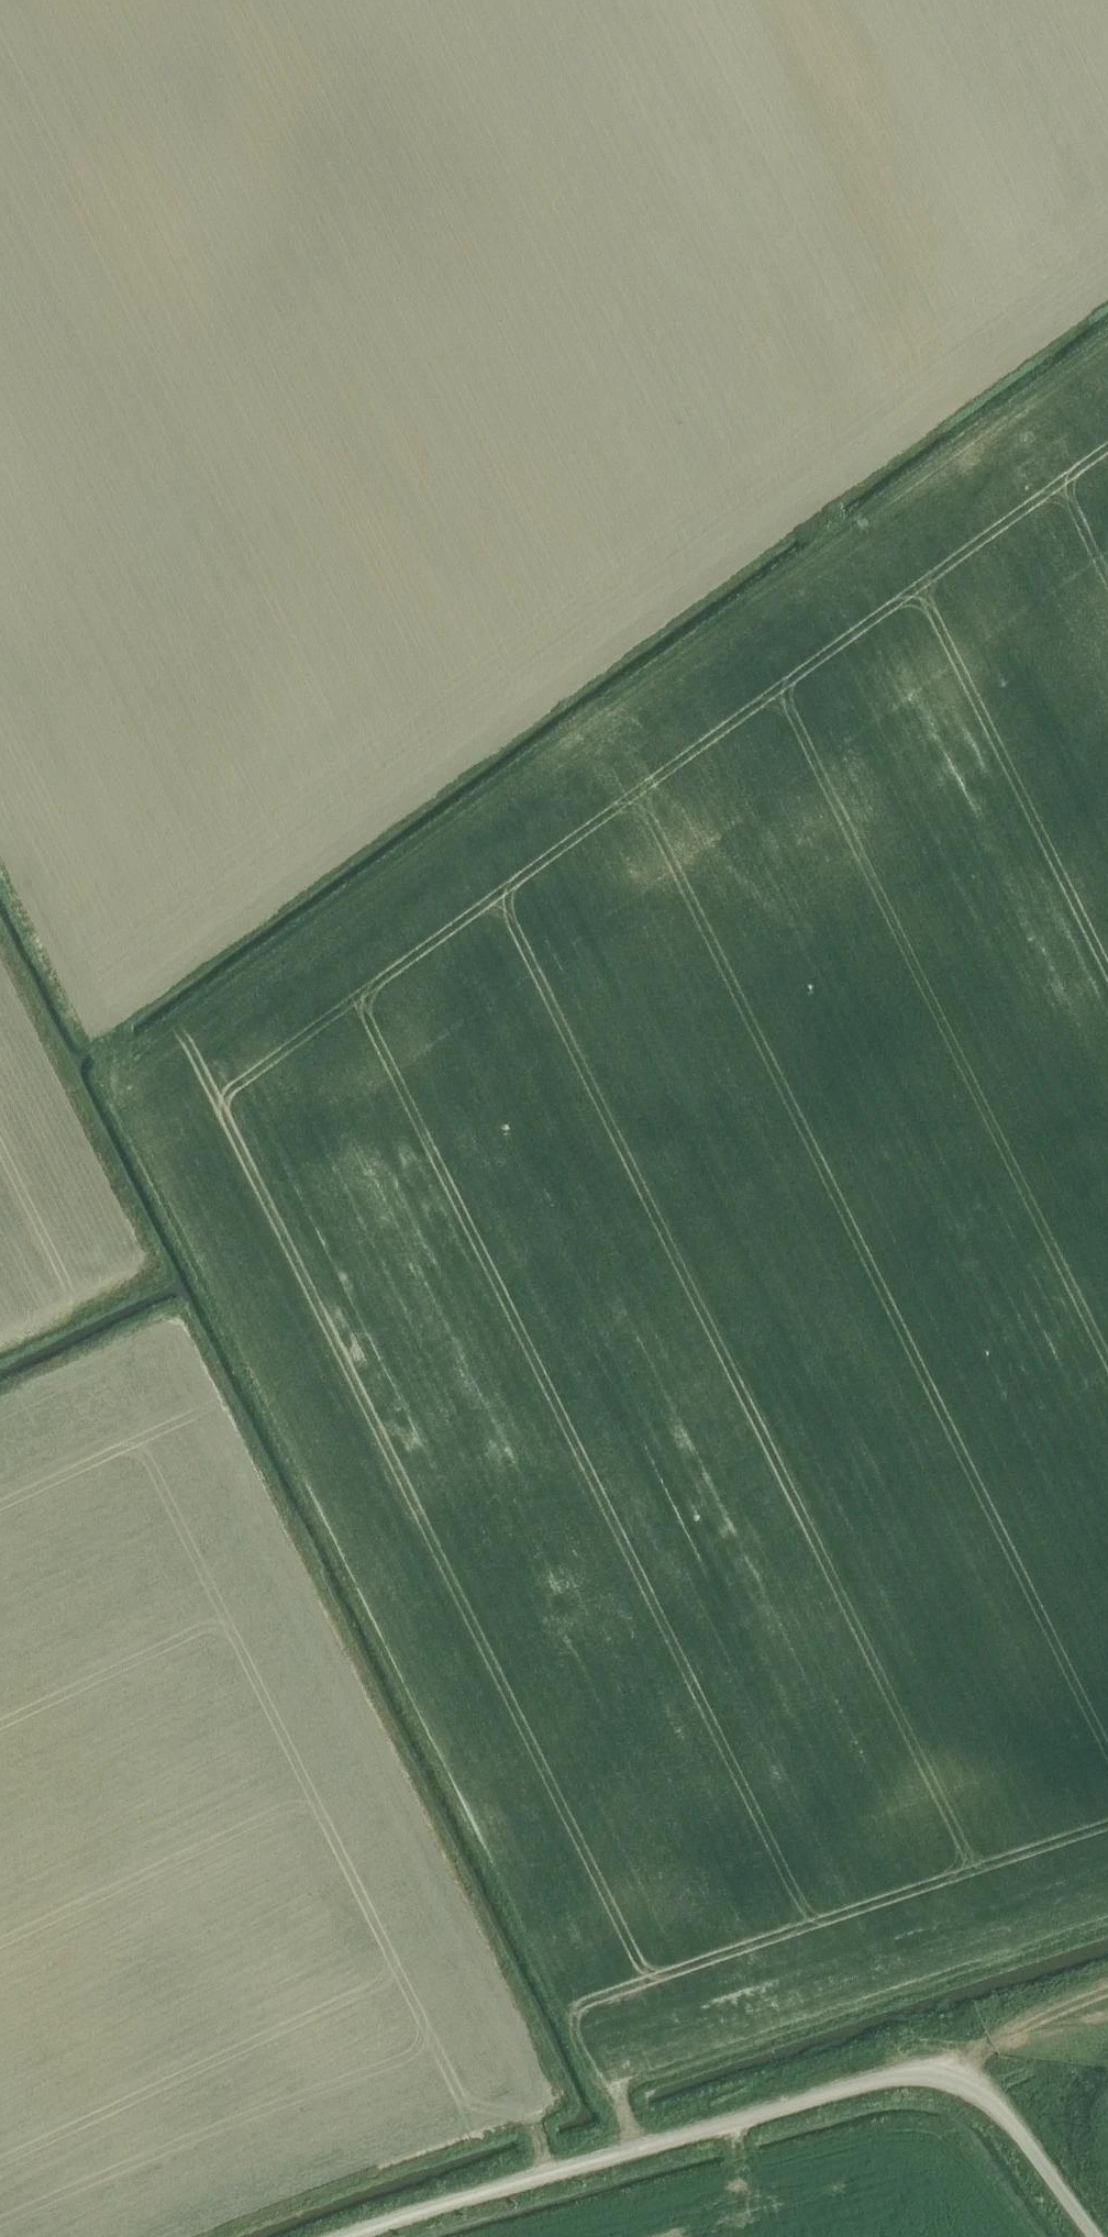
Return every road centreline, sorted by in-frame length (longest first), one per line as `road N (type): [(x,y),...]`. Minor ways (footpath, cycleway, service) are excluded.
road 1 (unclassified): [(347,2236),(889,2075),(952,2082)]
road 2 (unclassified): [(1094,2236),(995,2103),(952,2082)]

